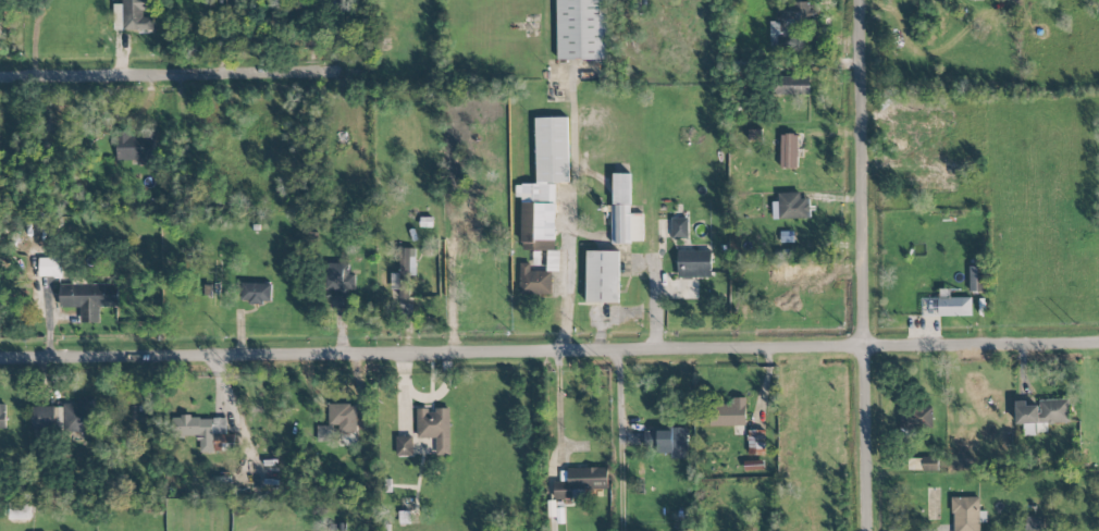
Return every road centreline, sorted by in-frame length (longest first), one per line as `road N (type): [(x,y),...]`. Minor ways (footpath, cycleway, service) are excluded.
road 1 (tertiary): [(0,363),(1098,344)]
road 2 (residential): [(872,530),(859,0)]
road 3 (residential): [(0,86),(381,81)]

